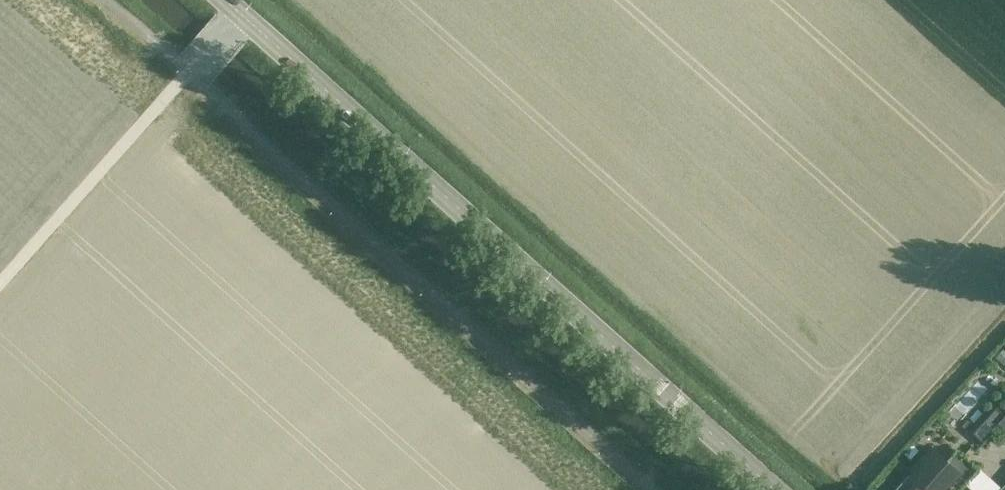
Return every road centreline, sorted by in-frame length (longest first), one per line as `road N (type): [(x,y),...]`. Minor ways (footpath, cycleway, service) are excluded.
road 1 (tertiary): [(774,489),(243,18)]
road 2 (track): [(0,284),(190,71)]

